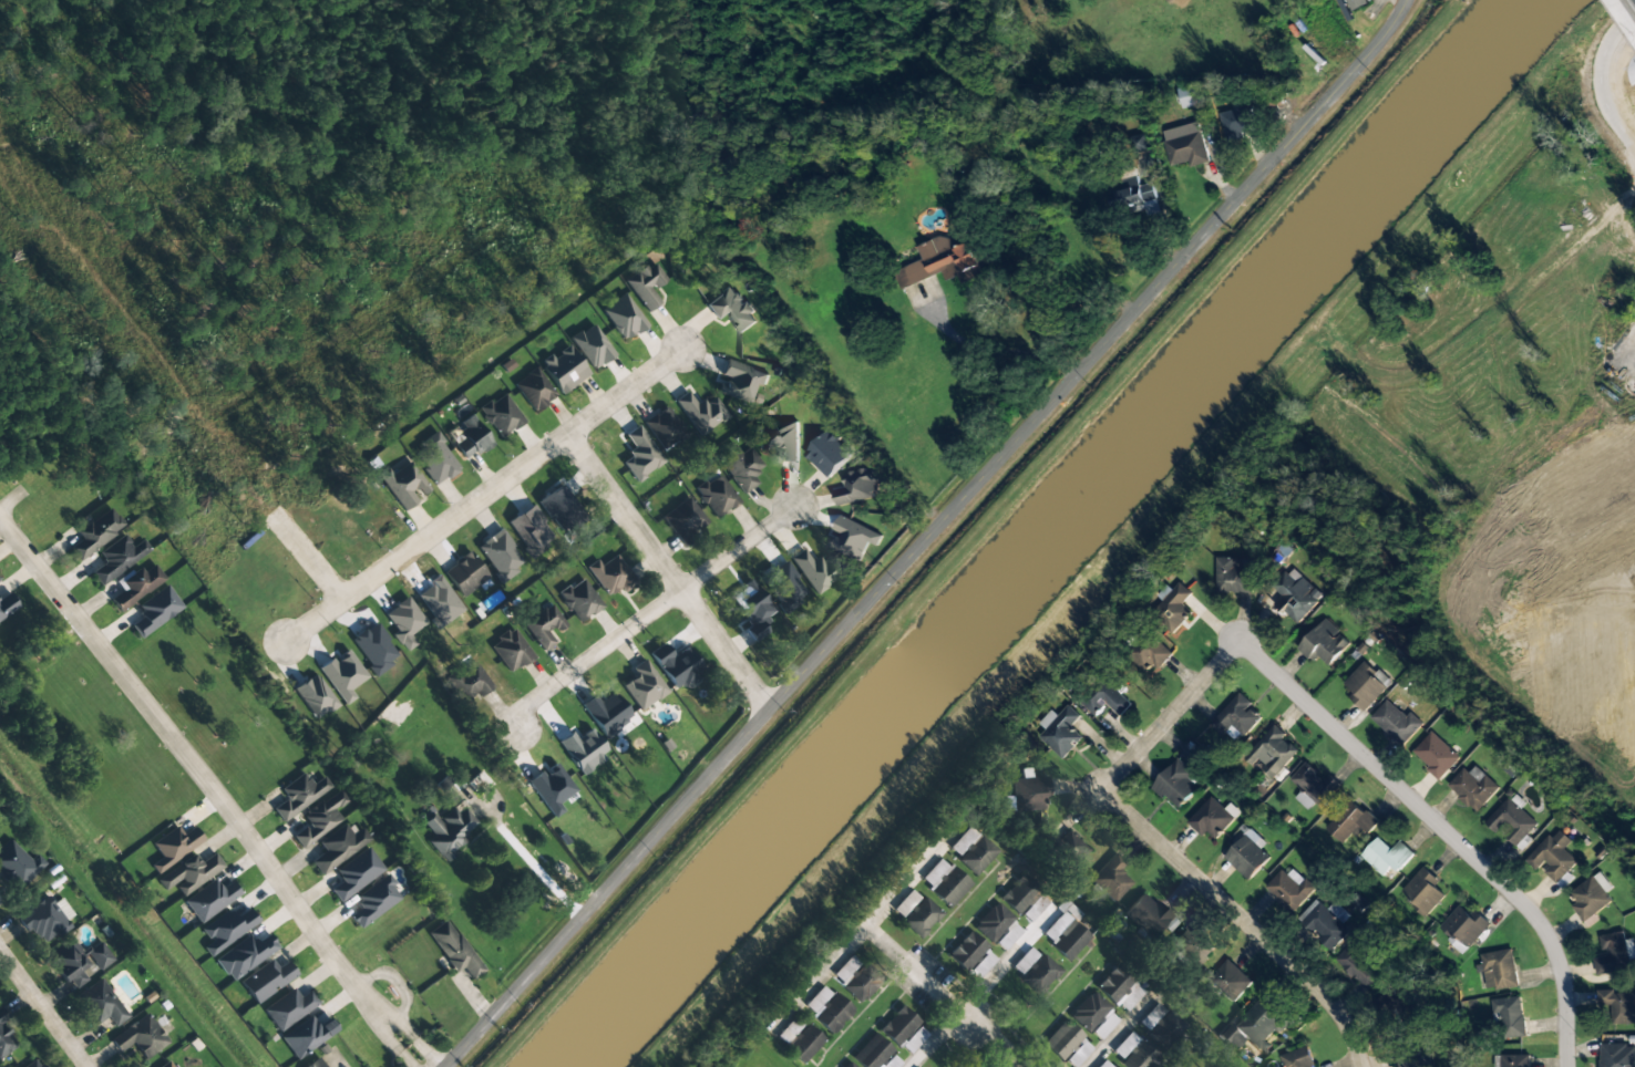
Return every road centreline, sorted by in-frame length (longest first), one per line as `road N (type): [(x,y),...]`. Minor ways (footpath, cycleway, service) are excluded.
road 1 (tertiary): [(443,1066),(770,716),(1384,33),(1403,0)]
road 2 (residential): [(425,1066),(358,992),(210,787),(0,522)]
road 3 (residential): [(1565,1066),(1564,981),(1550,939),(1505,887),(1241,646)]
road 4 (residential): [(281,644),(686,343)]
road 5 (residential): [(1246,923),(1111,791),(1118,774),(1241,646)]
road 6 (residential): [(515,734),(524,704),(792,505)]
road 7 (residential): [(563,436),(680,589)]
road 8 (residential): [(1361,1066),(1345,1023),(1246,923)]
road 9 (secondary): [(1634,11),(1605,43),(1596,85),(1634,153)]
road 10 (residential): [(680,589),(770,716)]
road 11 (residential): [(87,1066),(0,949)]

